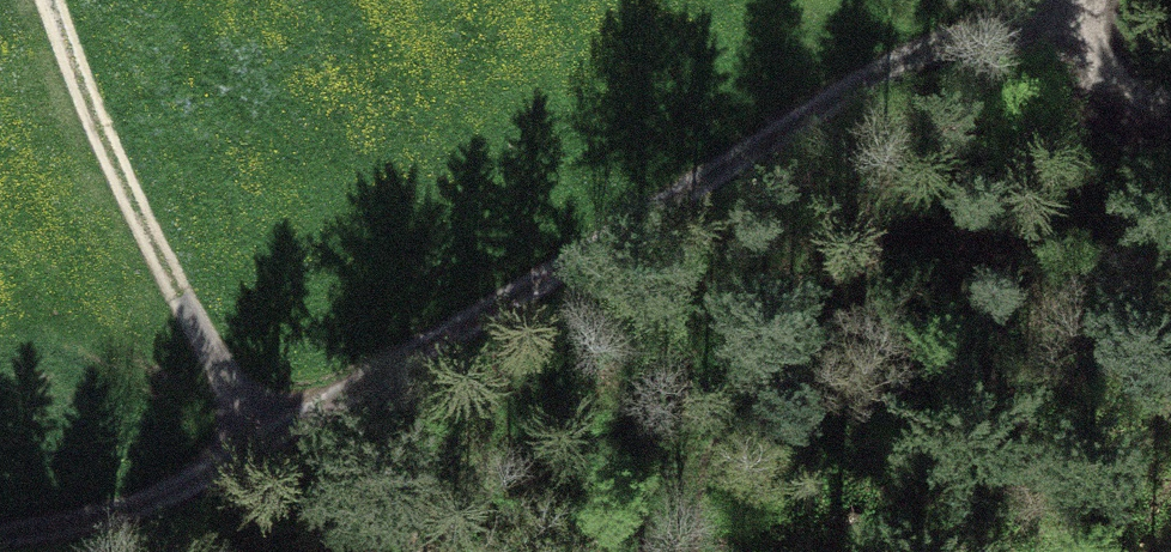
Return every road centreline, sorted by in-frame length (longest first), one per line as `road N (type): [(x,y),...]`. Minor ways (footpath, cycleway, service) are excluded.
road 1 (track): [(252,444),(847,105),(1077,17),(1089,0)]
road 2 (track): [(252,444),(72,0)]
road 3 (track): [(0,537),(129,511),(252,444)]
road 4 (track): [(1077,17),(1085,58),(1106,91),(1170,108)]

